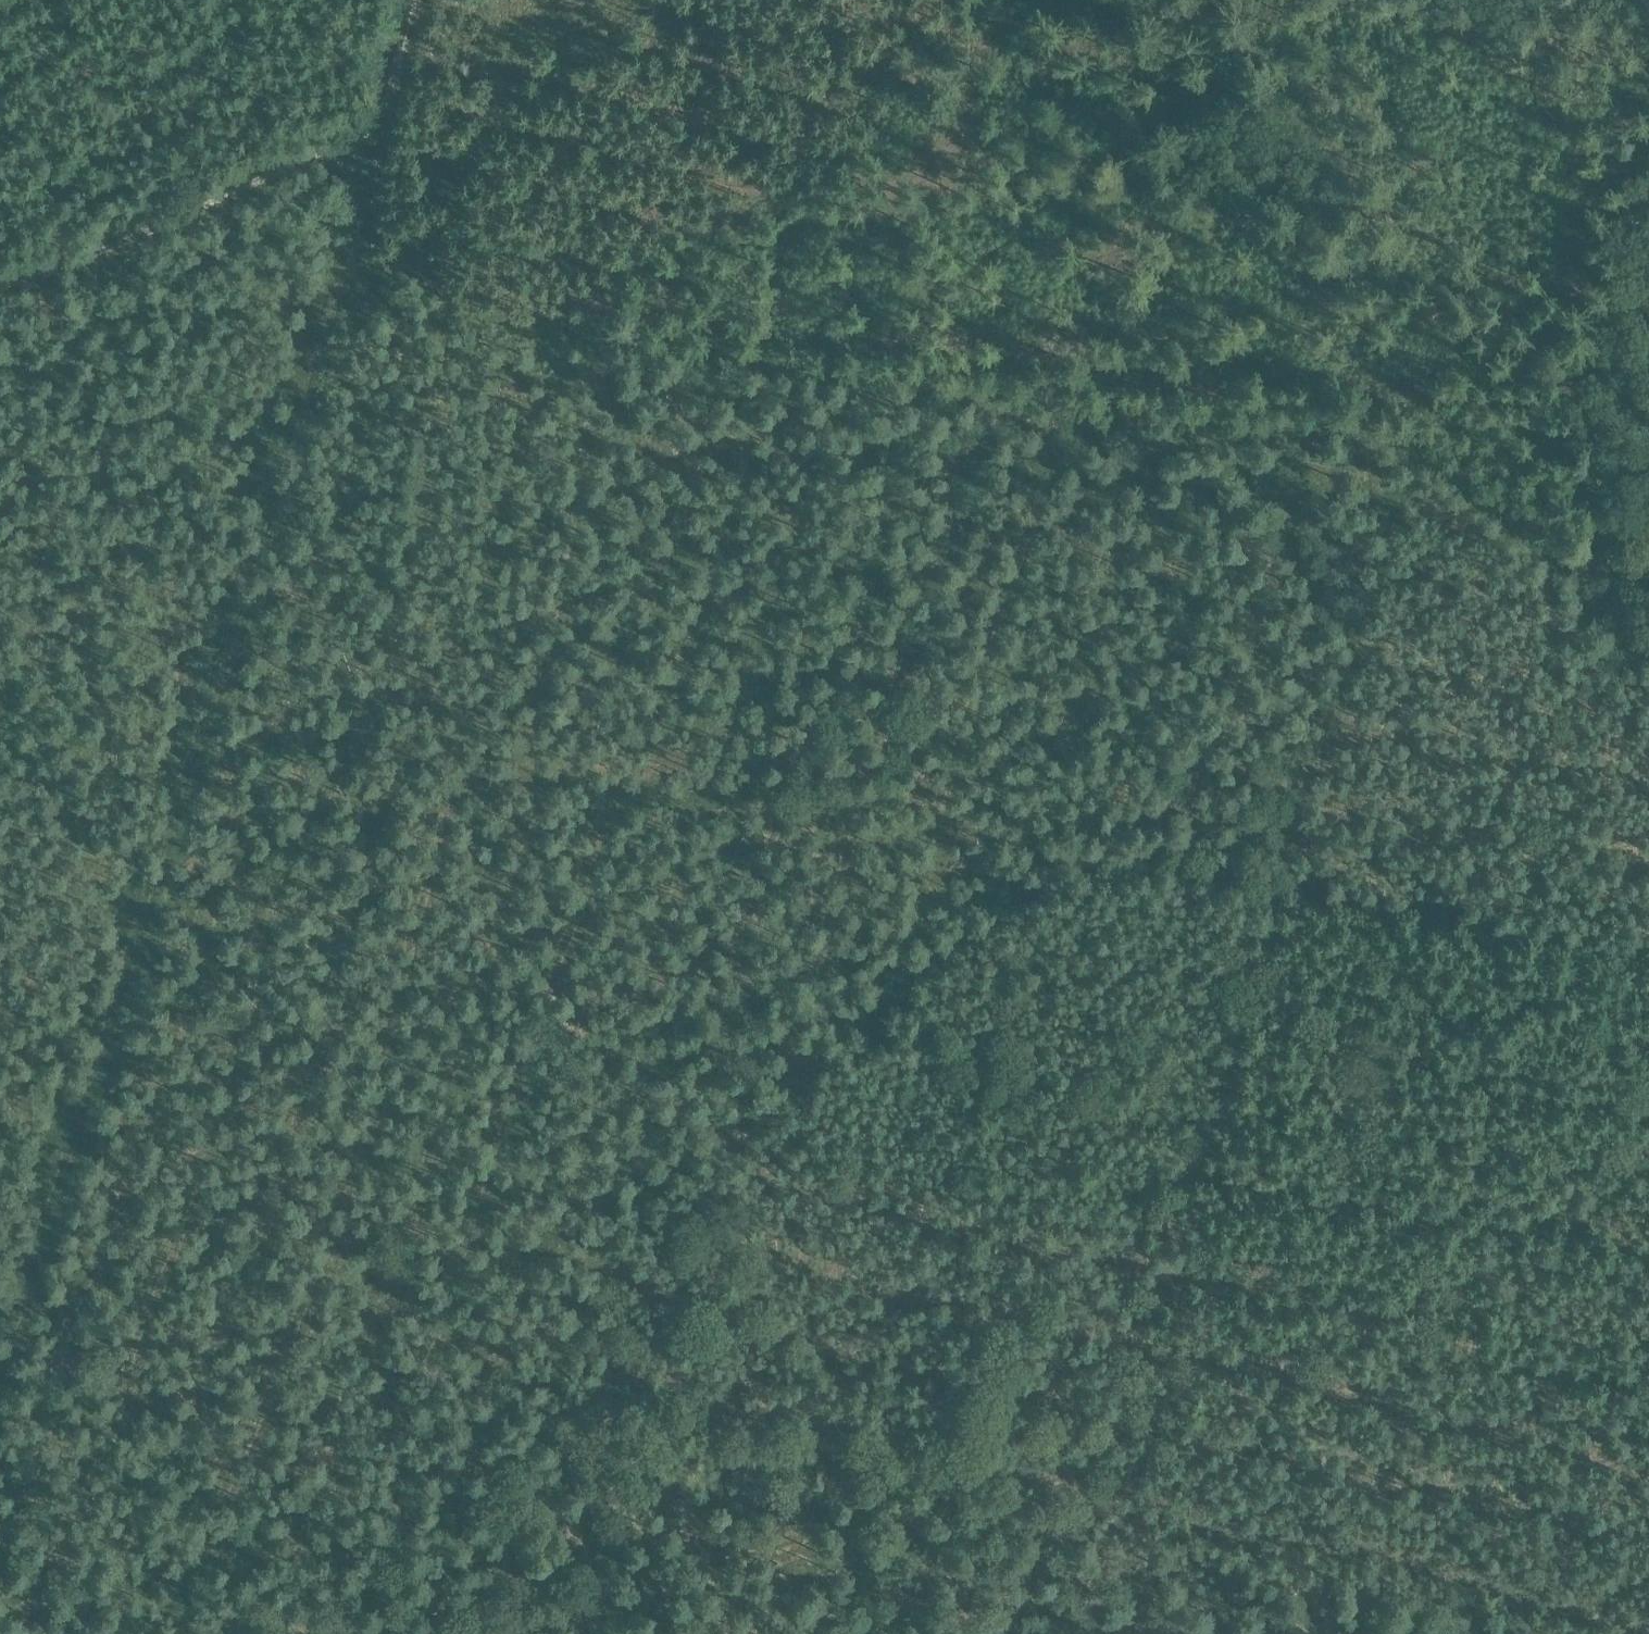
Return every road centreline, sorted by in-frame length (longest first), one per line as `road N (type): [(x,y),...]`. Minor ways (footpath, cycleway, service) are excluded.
road 1 (track): [(0,309),(379,126),(402,0)]

